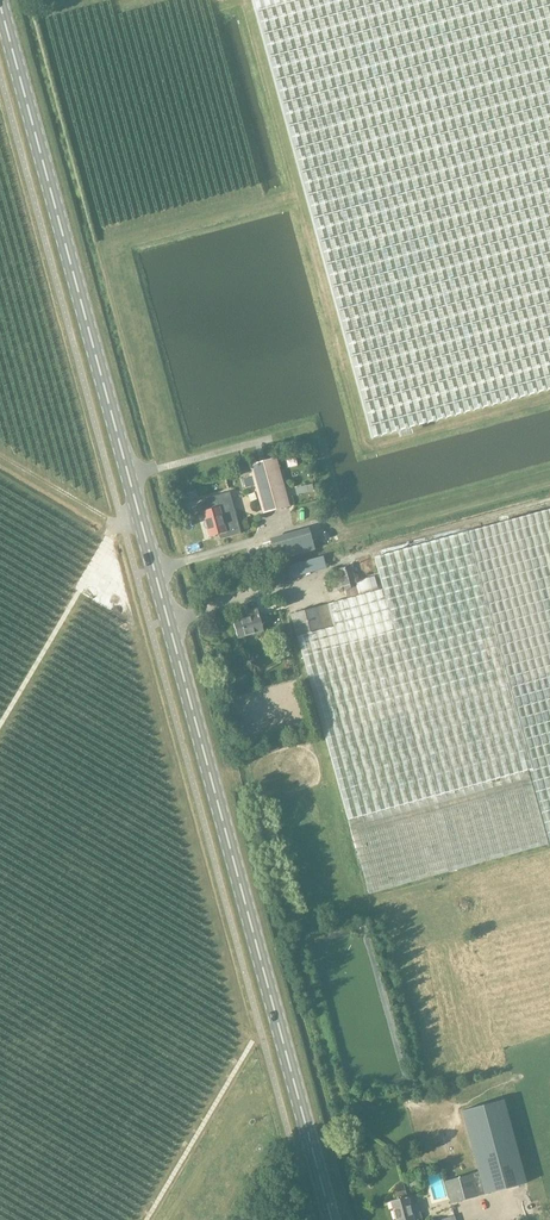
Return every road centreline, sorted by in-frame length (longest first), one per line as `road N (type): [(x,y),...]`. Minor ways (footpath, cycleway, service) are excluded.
road 1 (secondary): [(332,1219),(0,2)]
road 2 (track): [(0,724),(113,526)]

